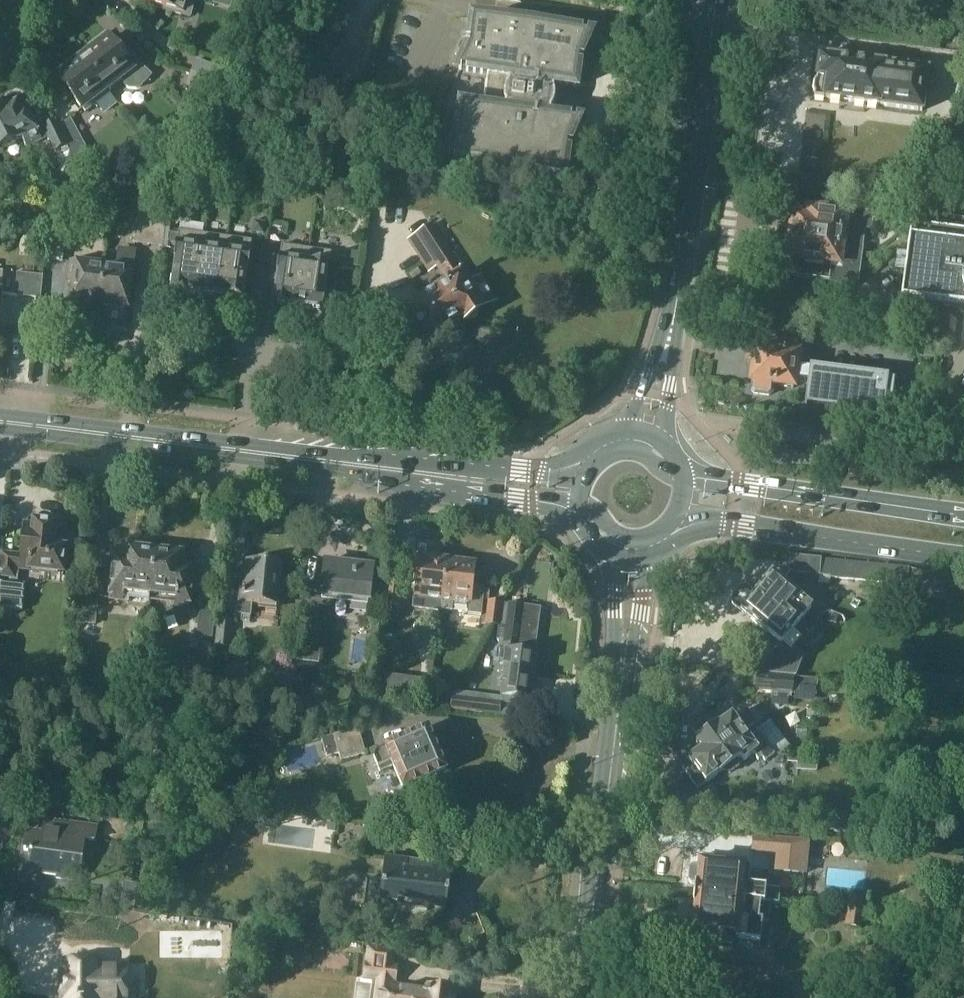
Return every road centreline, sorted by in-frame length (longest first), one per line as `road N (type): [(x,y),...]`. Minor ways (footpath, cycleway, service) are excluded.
road 1 (primary): [(466,477),(0,421)]
road 2 (secondary): [(582,997),(624,653)]
road 3 (secondary): [(666,336),(715,0)]
road 4 (primary): [(669,536),(720,520),(963,557)]
road 5 (primary): [(963,515),(676,469)]
road 6 (primary): [(466,477),(489,495),(587,515)]
road 7 (primary): [(587,458),(554,471),(494,468),(466,477)]

